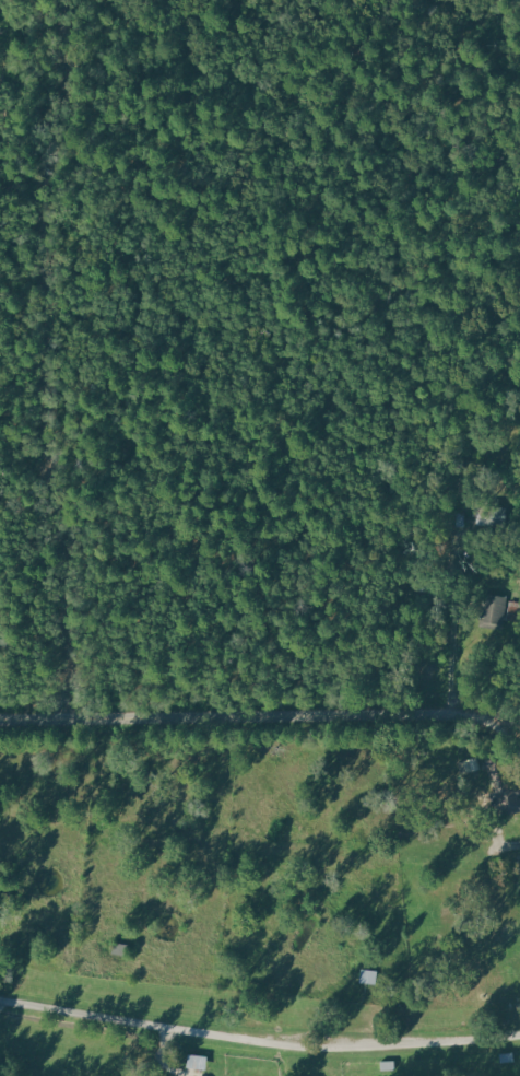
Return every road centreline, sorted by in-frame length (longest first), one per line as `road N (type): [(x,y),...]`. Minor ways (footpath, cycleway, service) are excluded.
road 1 (residential): [(0,721),(409,714),(478,720),(519,733)]

